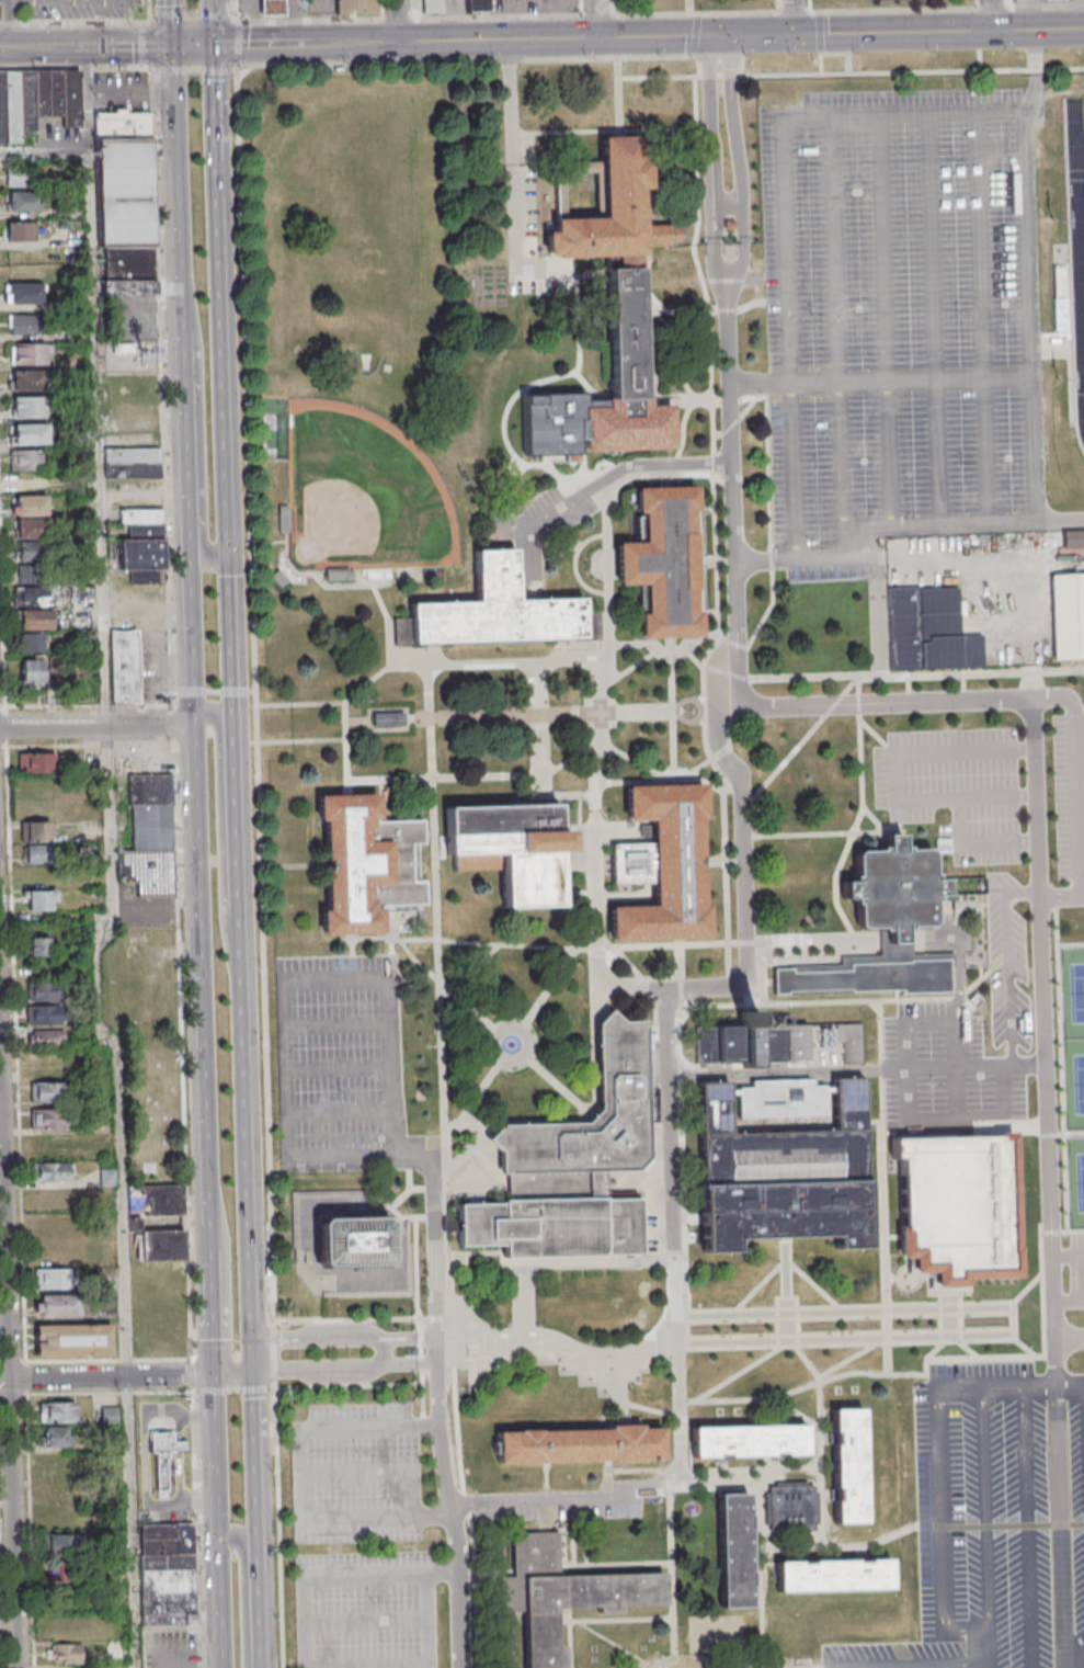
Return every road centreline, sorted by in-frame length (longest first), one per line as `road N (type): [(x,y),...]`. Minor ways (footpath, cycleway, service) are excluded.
road 1 (tertiary): [(194,551),(216,1261)]
road 2 (tertiary): [(251,1267),(231,577)]
road 3 (residential): [(20,1667),(0,1070)]
road 4 (tertiary): [(231,577),(215,45)]
road 5 (secondary): [(848,33),(364,43)]
road 6 (tertiary): [(179,44),(189,349)]
road 7 (tertiary): [(263,1667),(254,1372)]
road 8 (tertiary): [(243,980),(228,922),(221,723),(217,714),(199,713)]
road 9 (residential): [(219,1375),(0,1378)]
road 10 (tertiary): [(214,1184),(228,1241),(232,1362),(254,1372)]
road 11 (tertiary): [(189,349),(194,551)]
road 12 (residential): [(199,726),(0,728)]
road 13 (tertiary): [(219,1375),(224,1539)]
road 14 (secondary): [(364,43),(215,45)]
road 15 (tertiary): [(251,1667),(247,1545),(224,1539)]
road 16 (secondary): [(1083,27),(945,31)]
road 17 (tertiary): [(224,1539),(227,1667)]

